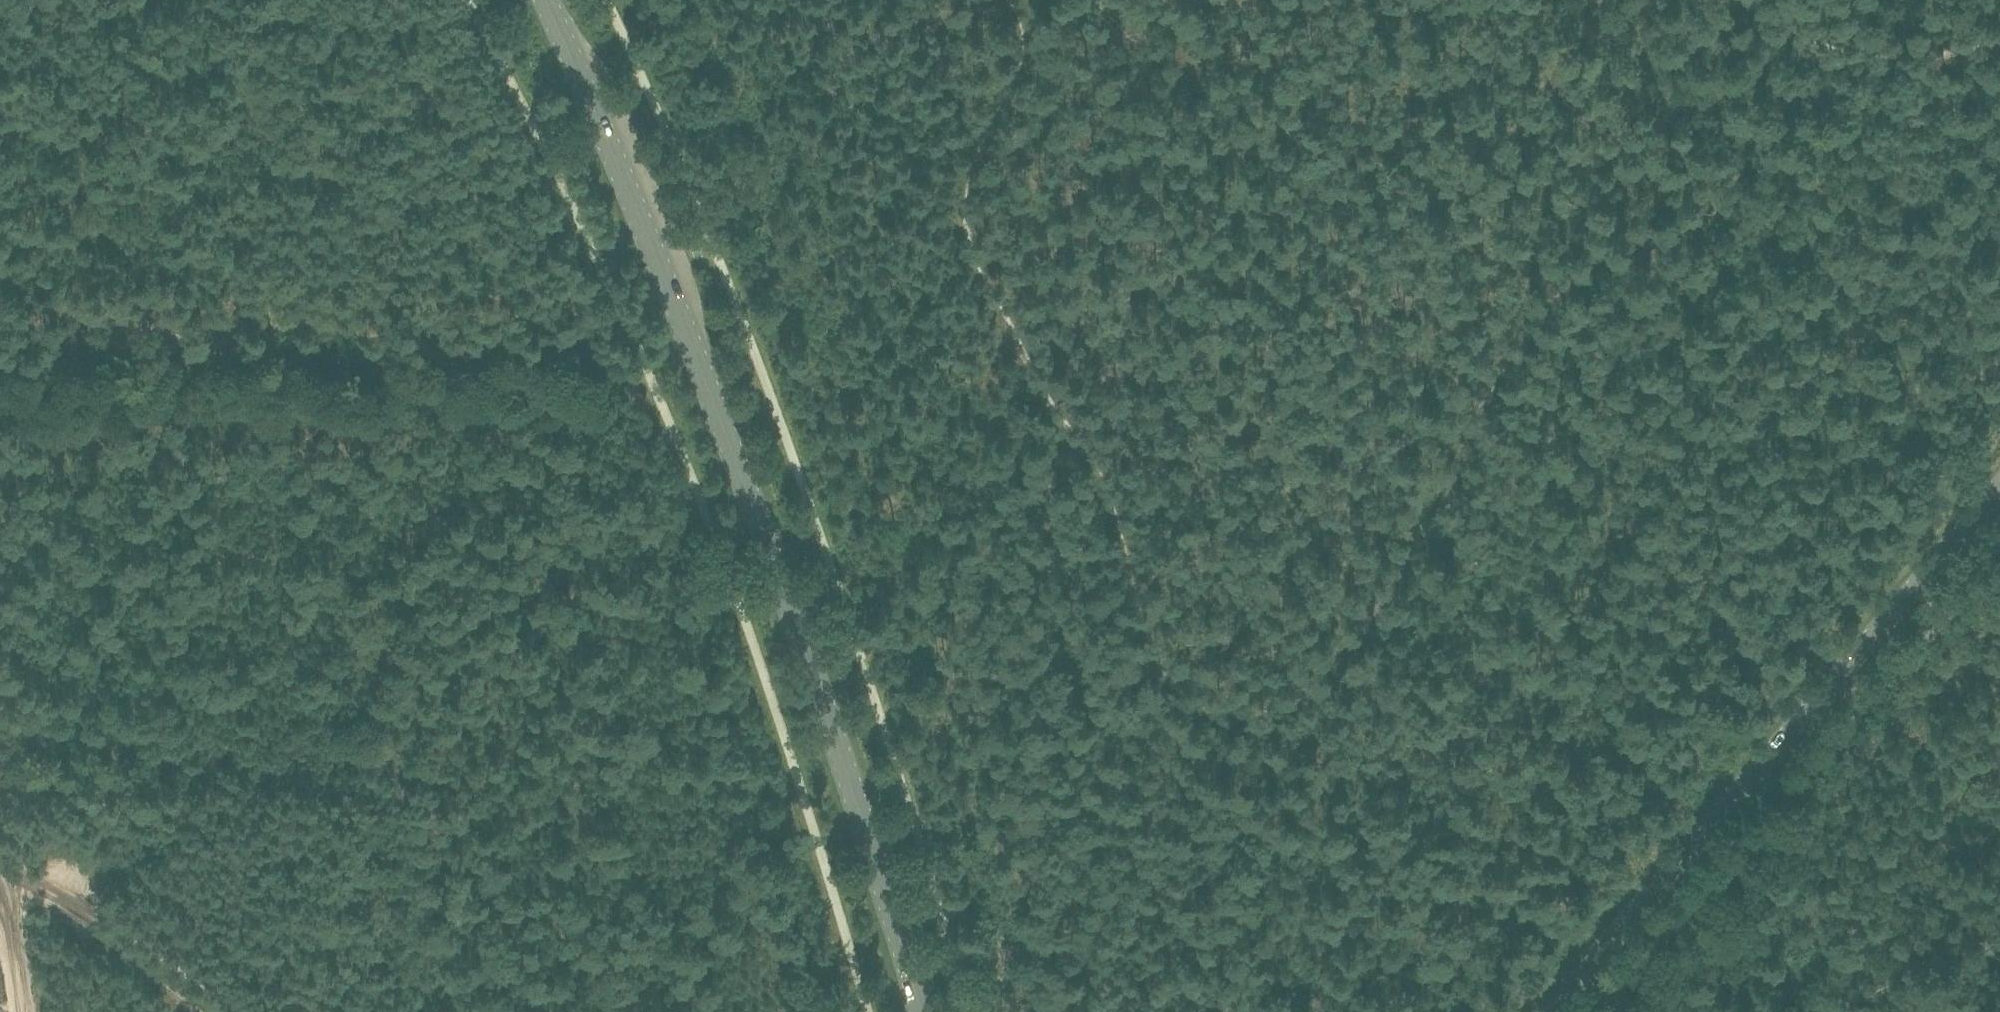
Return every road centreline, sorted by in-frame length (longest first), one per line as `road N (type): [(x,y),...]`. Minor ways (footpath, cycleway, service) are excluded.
road 1 (track): [(1011,0),(1024,50),(968,179),(970,248),(1107,487),(1141,625),(1167,684),(1211,712),(1239,717),(1288,704),(1327,674),(1377,606),(1505,362),(1556,292),(1617,252),(1706,218),(1733,189),(1810,50),(1746,0)]
road 2 (secondary): [(922,1011),(762,529),(545,0)]
road 3 (tertiary): [(1551,1011),(1999,481)]
road 4 (track): [(1810,50),(1951,54),(1999,36)]

